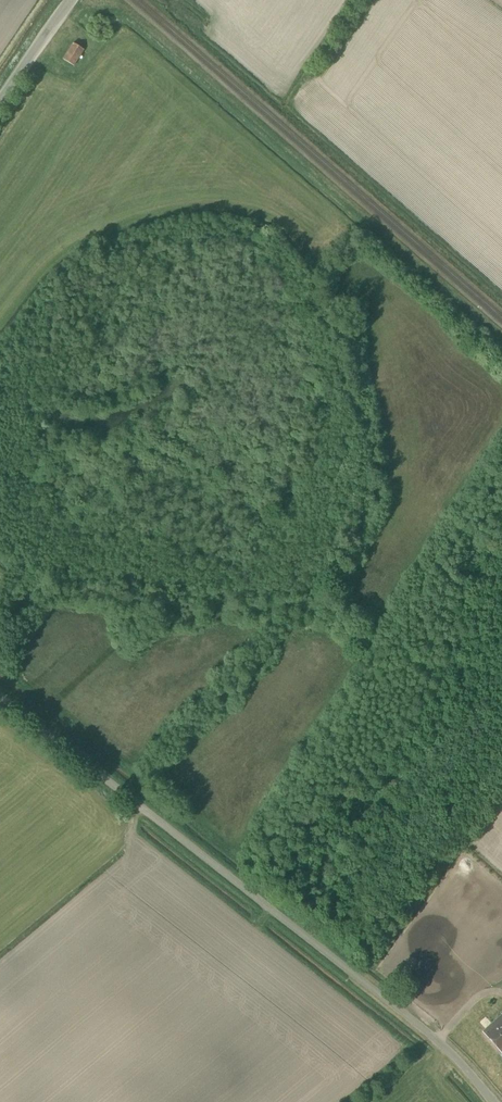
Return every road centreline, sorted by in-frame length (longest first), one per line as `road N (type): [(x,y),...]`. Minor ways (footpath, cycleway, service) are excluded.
road 1 (unclassified): [(490,1101),(410,1021),(0,699)]
road 2 (unclassified): [(0,105),(72,0)]

